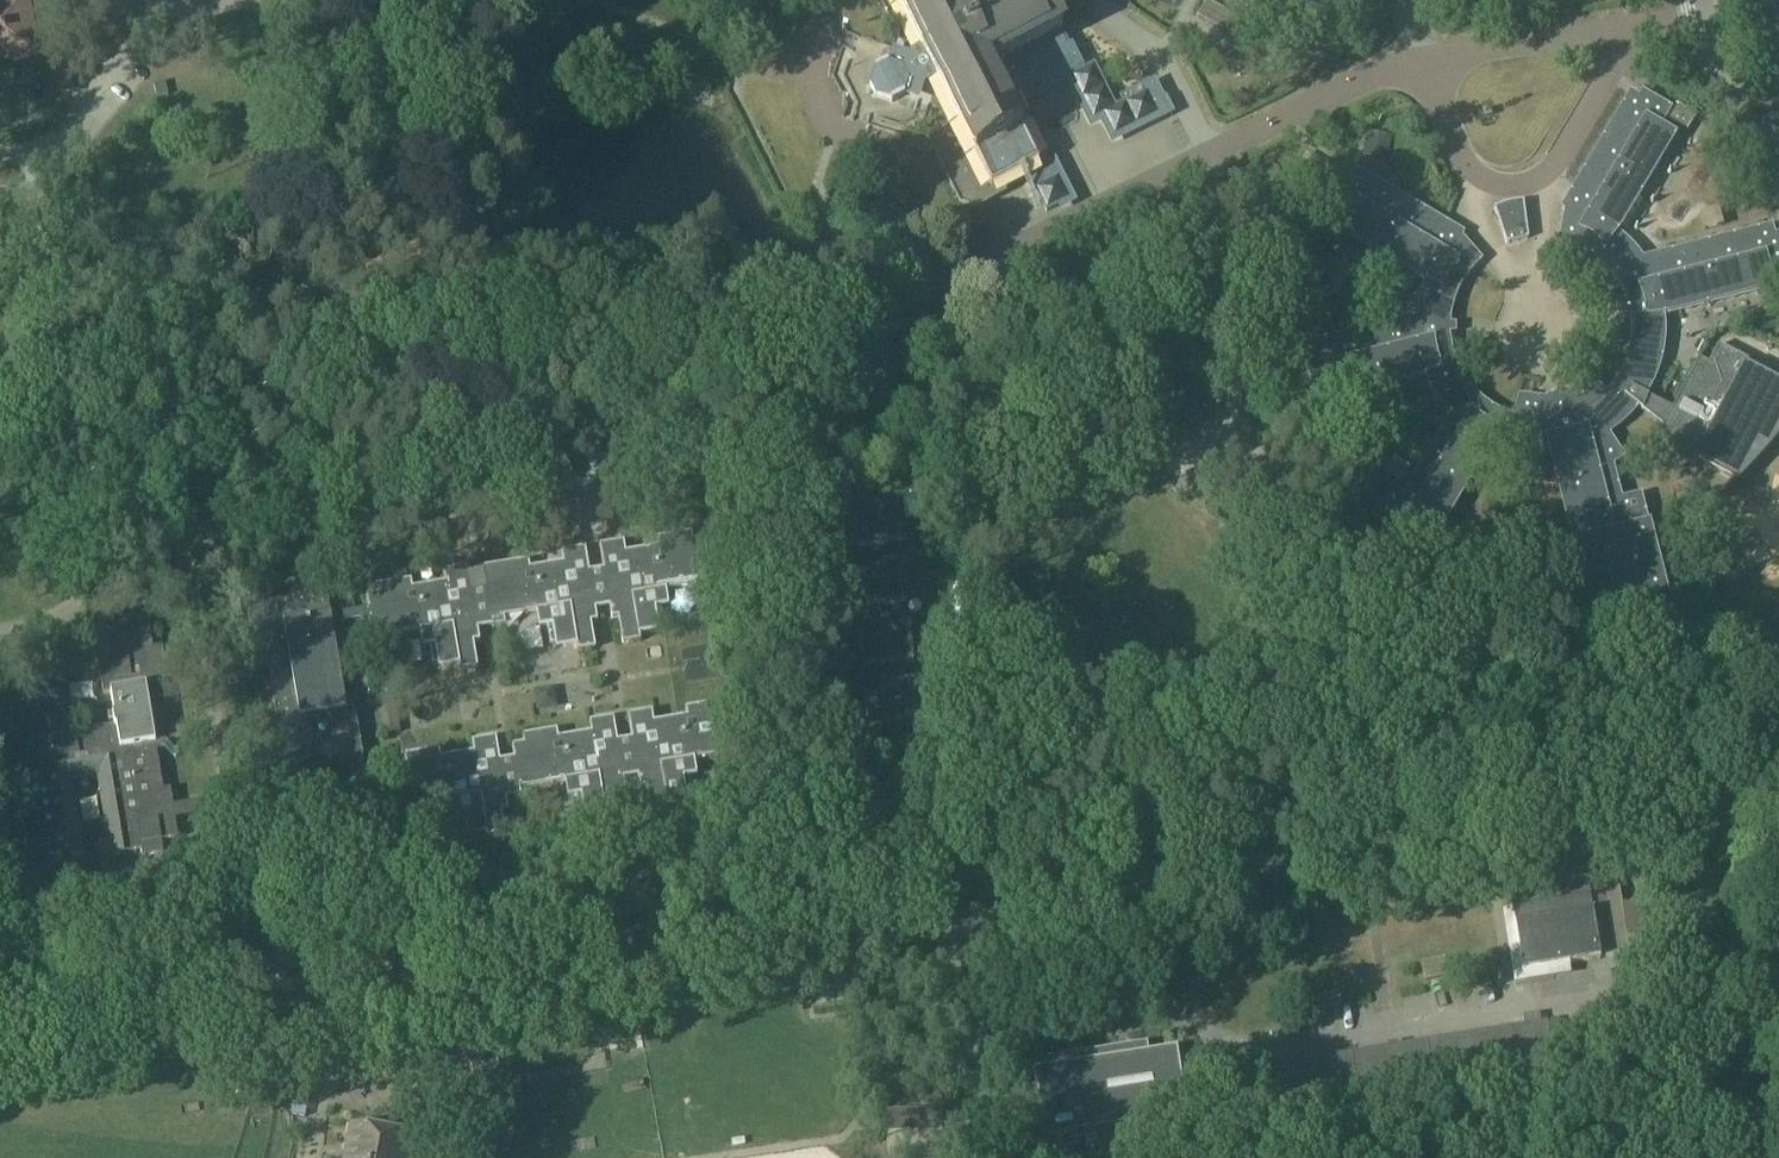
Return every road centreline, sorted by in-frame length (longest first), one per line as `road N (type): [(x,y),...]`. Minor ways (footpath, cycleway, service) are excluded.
road 1 (unclassified): [(45,150),(40,231),(82,427),(101,480),(156,538),(215,551),(573,481),(853,439)]
road 2 (unclassified): [(234,1033),(963,932)]
road 3 (unclassified): [(1179,1008),(1240,1053),(1617,990),(1705,887),(1733,796)]
road 4 (unclassified): [(1235,876),(1733,796)]
road 5 (unclassified): [(1447,724),(1356,542),(1273,471),(1201,363)]
road 6 (unclassified): [(853,439),(1044,342),(1201,363)]
road 7 (unclassified): [(1627,33),(1554,170),(1515,188),(1465,164),(1414,69)]
road 8 (residential): [(1778,690),(1583,699),(1447,724)]
road 9 (track): [(1775,1157),(1733,862),(1724,846)]
road 10 (unclassified): [(928,286),(819,81),(817,0)]
road 11 (unclassified): [(928,286),(1214,160)]
road 12 (unclassified): [(963,932),(1235,876)]
road 13 (residential): [(1447,724),(1352,763),(1286,814),(1235,876)]
road 14 (unclassified): [(45,150),(151,13),(210,0)]
road 15 (unclassified): [(1214,160),(1345,91),(1414,69)]
road 16 (unclassified): [(1414,69),(1501,41),(1627,33)]
road 17 (unclassified): [(974,1047),(1126,1025),(1179,1008)]
road 18 (unclassified): [(1201,363),(1214,160)]
road 19 (unclassified): [(1214,160),(1154,47),(1112,17),(1105,0)]
road 20 (unclassified): [(853,439),(928,286)]
road 21 (unclassified): [(1179,1008),(1235,876)]
road 22 (unclassified): [(1762,144),(1687,22)]

